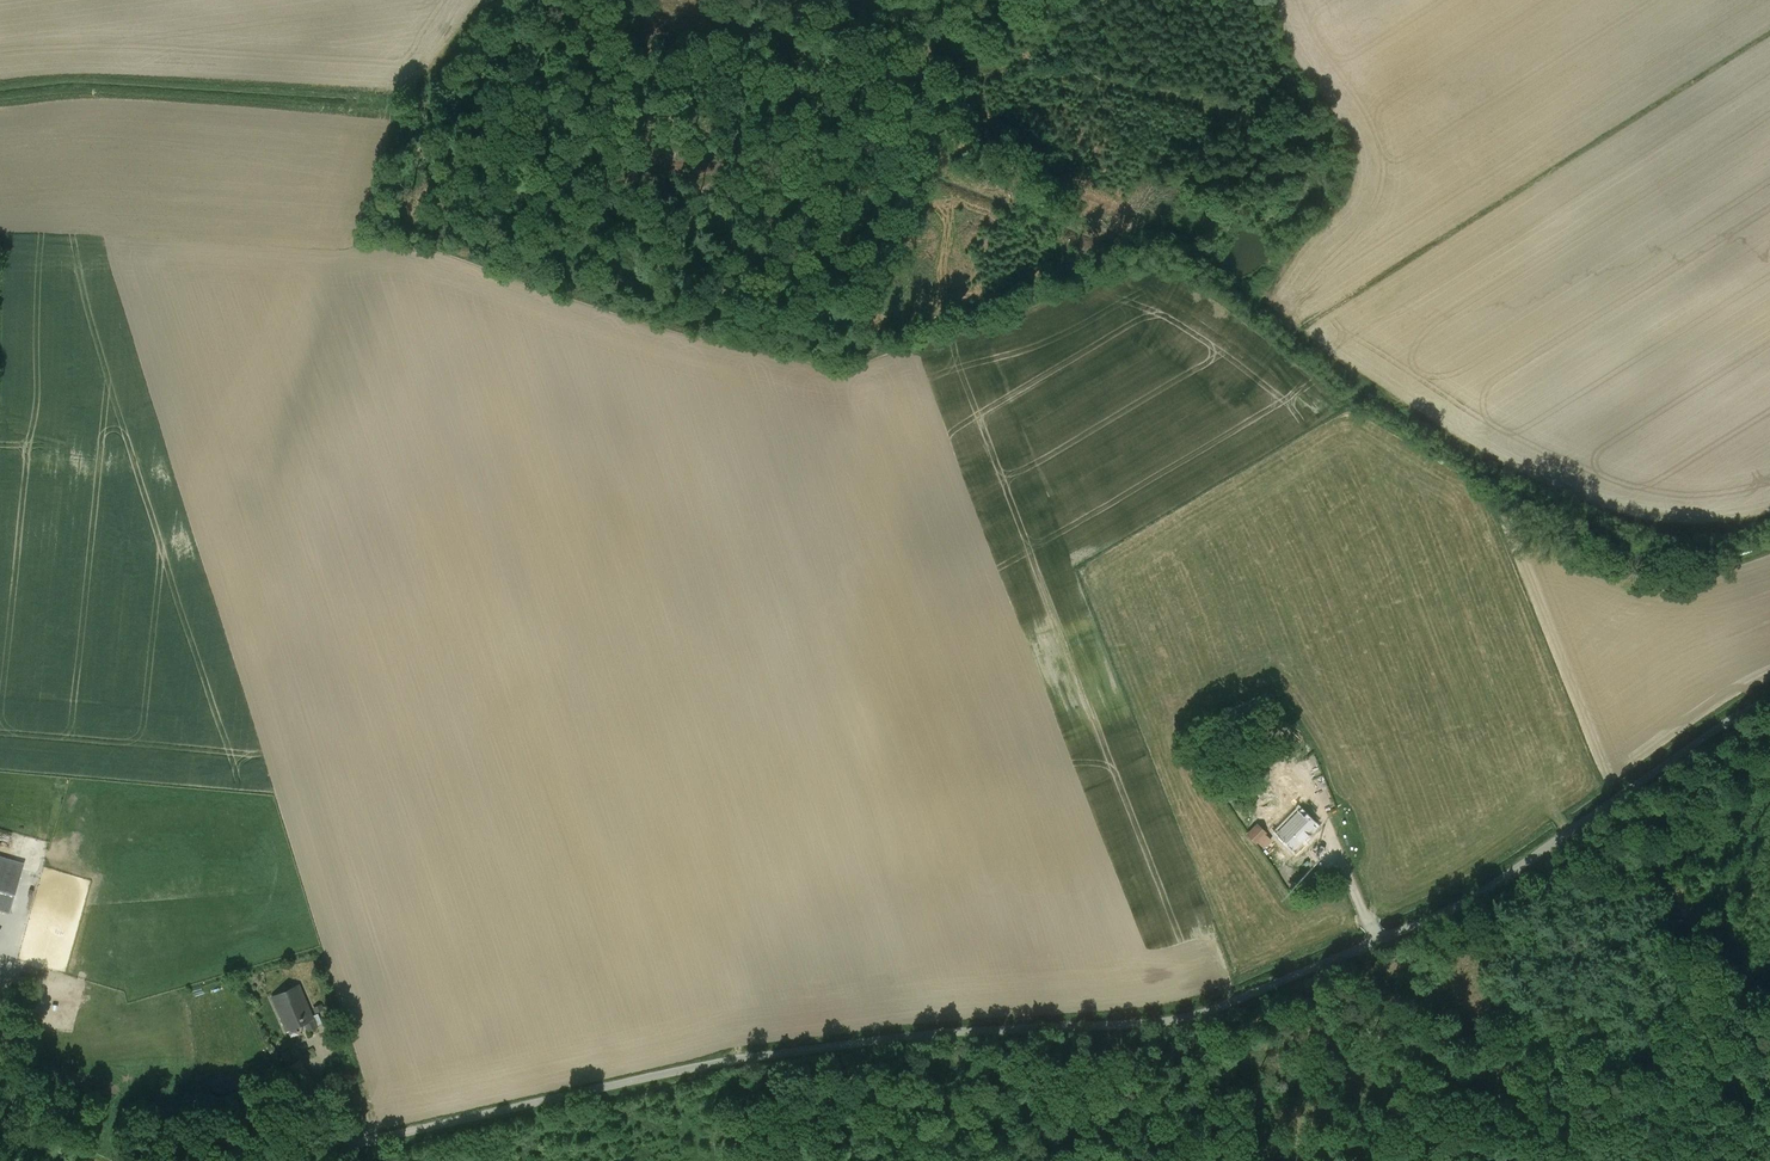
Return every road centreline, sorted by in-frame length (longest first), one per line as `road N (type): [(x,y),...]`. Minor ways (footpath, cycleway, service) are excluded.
road 1 (unclassified): [(284,1160),(696,1064),(868,1037),(1205,1013),(1482,893),(1769,700)]

